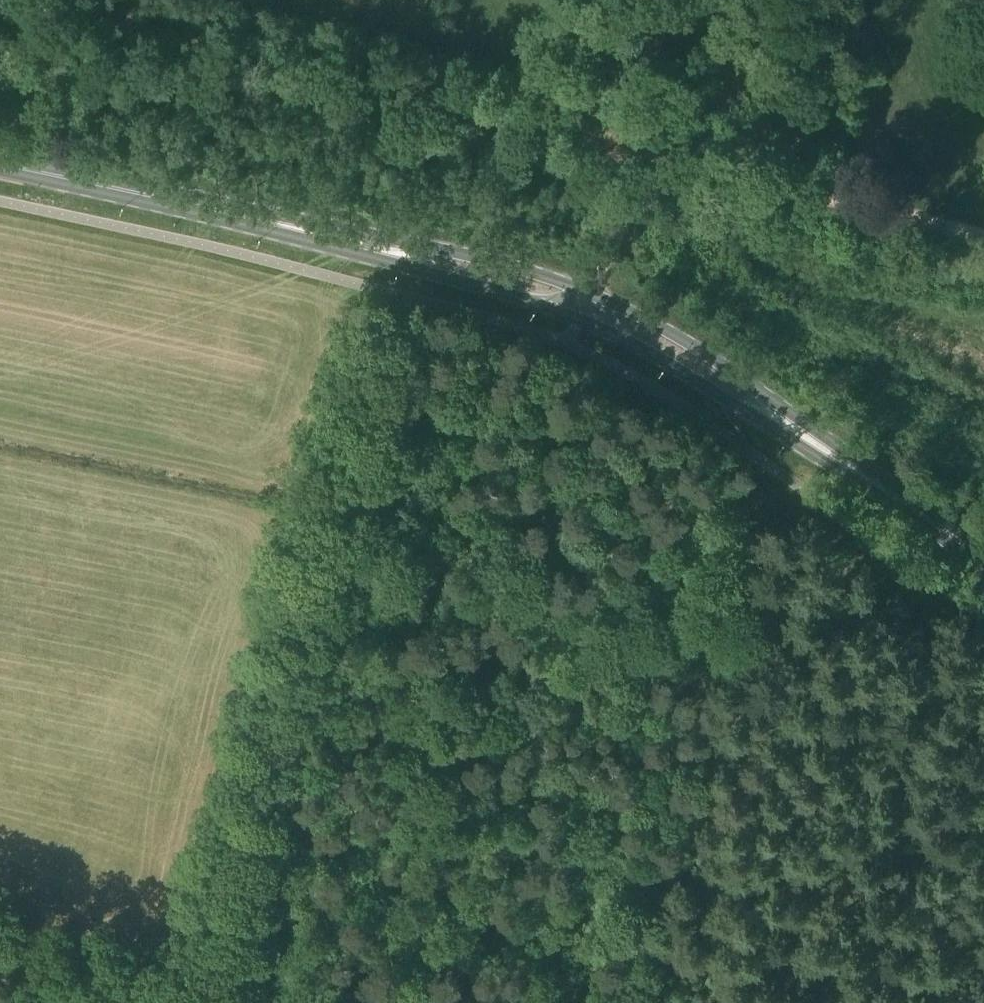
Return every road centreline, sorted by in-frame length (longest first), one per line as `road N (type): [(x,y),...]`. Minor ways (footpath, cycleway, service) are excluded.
road 1 (track): [(397,290),(196,991)]
road 2 (primary): [(587,298),(504,271),(0,164)]
road 3 (track): [(745,447),(606,1002)]
road 4 (primary): [(983,561),(676,346),(587,298)]
road 5 (track): [(636,191),(710,173),(983,239)]
road 6 (track): [(0,927),(230,1002)]

